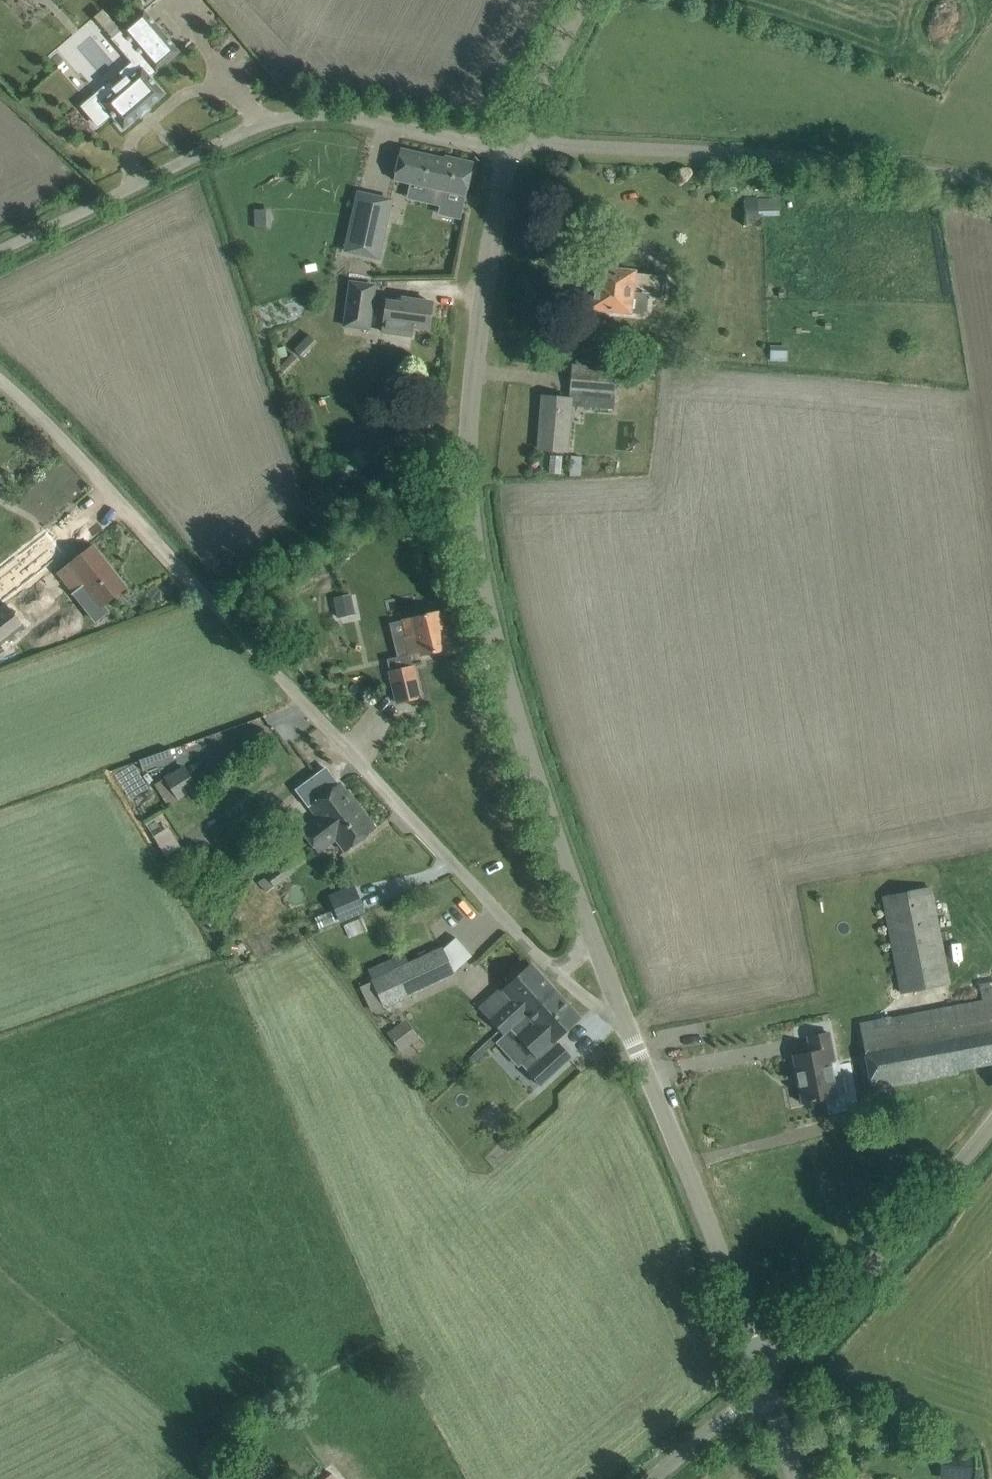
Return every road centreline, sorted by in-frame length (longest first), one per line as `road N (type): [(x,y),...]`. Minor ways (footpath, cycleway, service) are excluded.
road 1 (unclassified): [(558,979),(88,461),(0,379)]
road 2 (unclassified): [(595,936),(497,647),(477,549),(468,411),(486,242),(509,147)]
road 3 (unclassified): [(0,251),(264,123),(346,115),(509,147)]
road 4 (unclassified): [(991,179),(931,164),(796,151),(509,147)]
road 5 (unclassified): [(767,1384),(628,1030)]
road 6 (unclassified): [(767,1384),(841,1313),(991,1129)]
road 7 (unclassified): [(509,147),(581,0)]
road 8 (unclassified): [(653,1478),(767,1384)]

